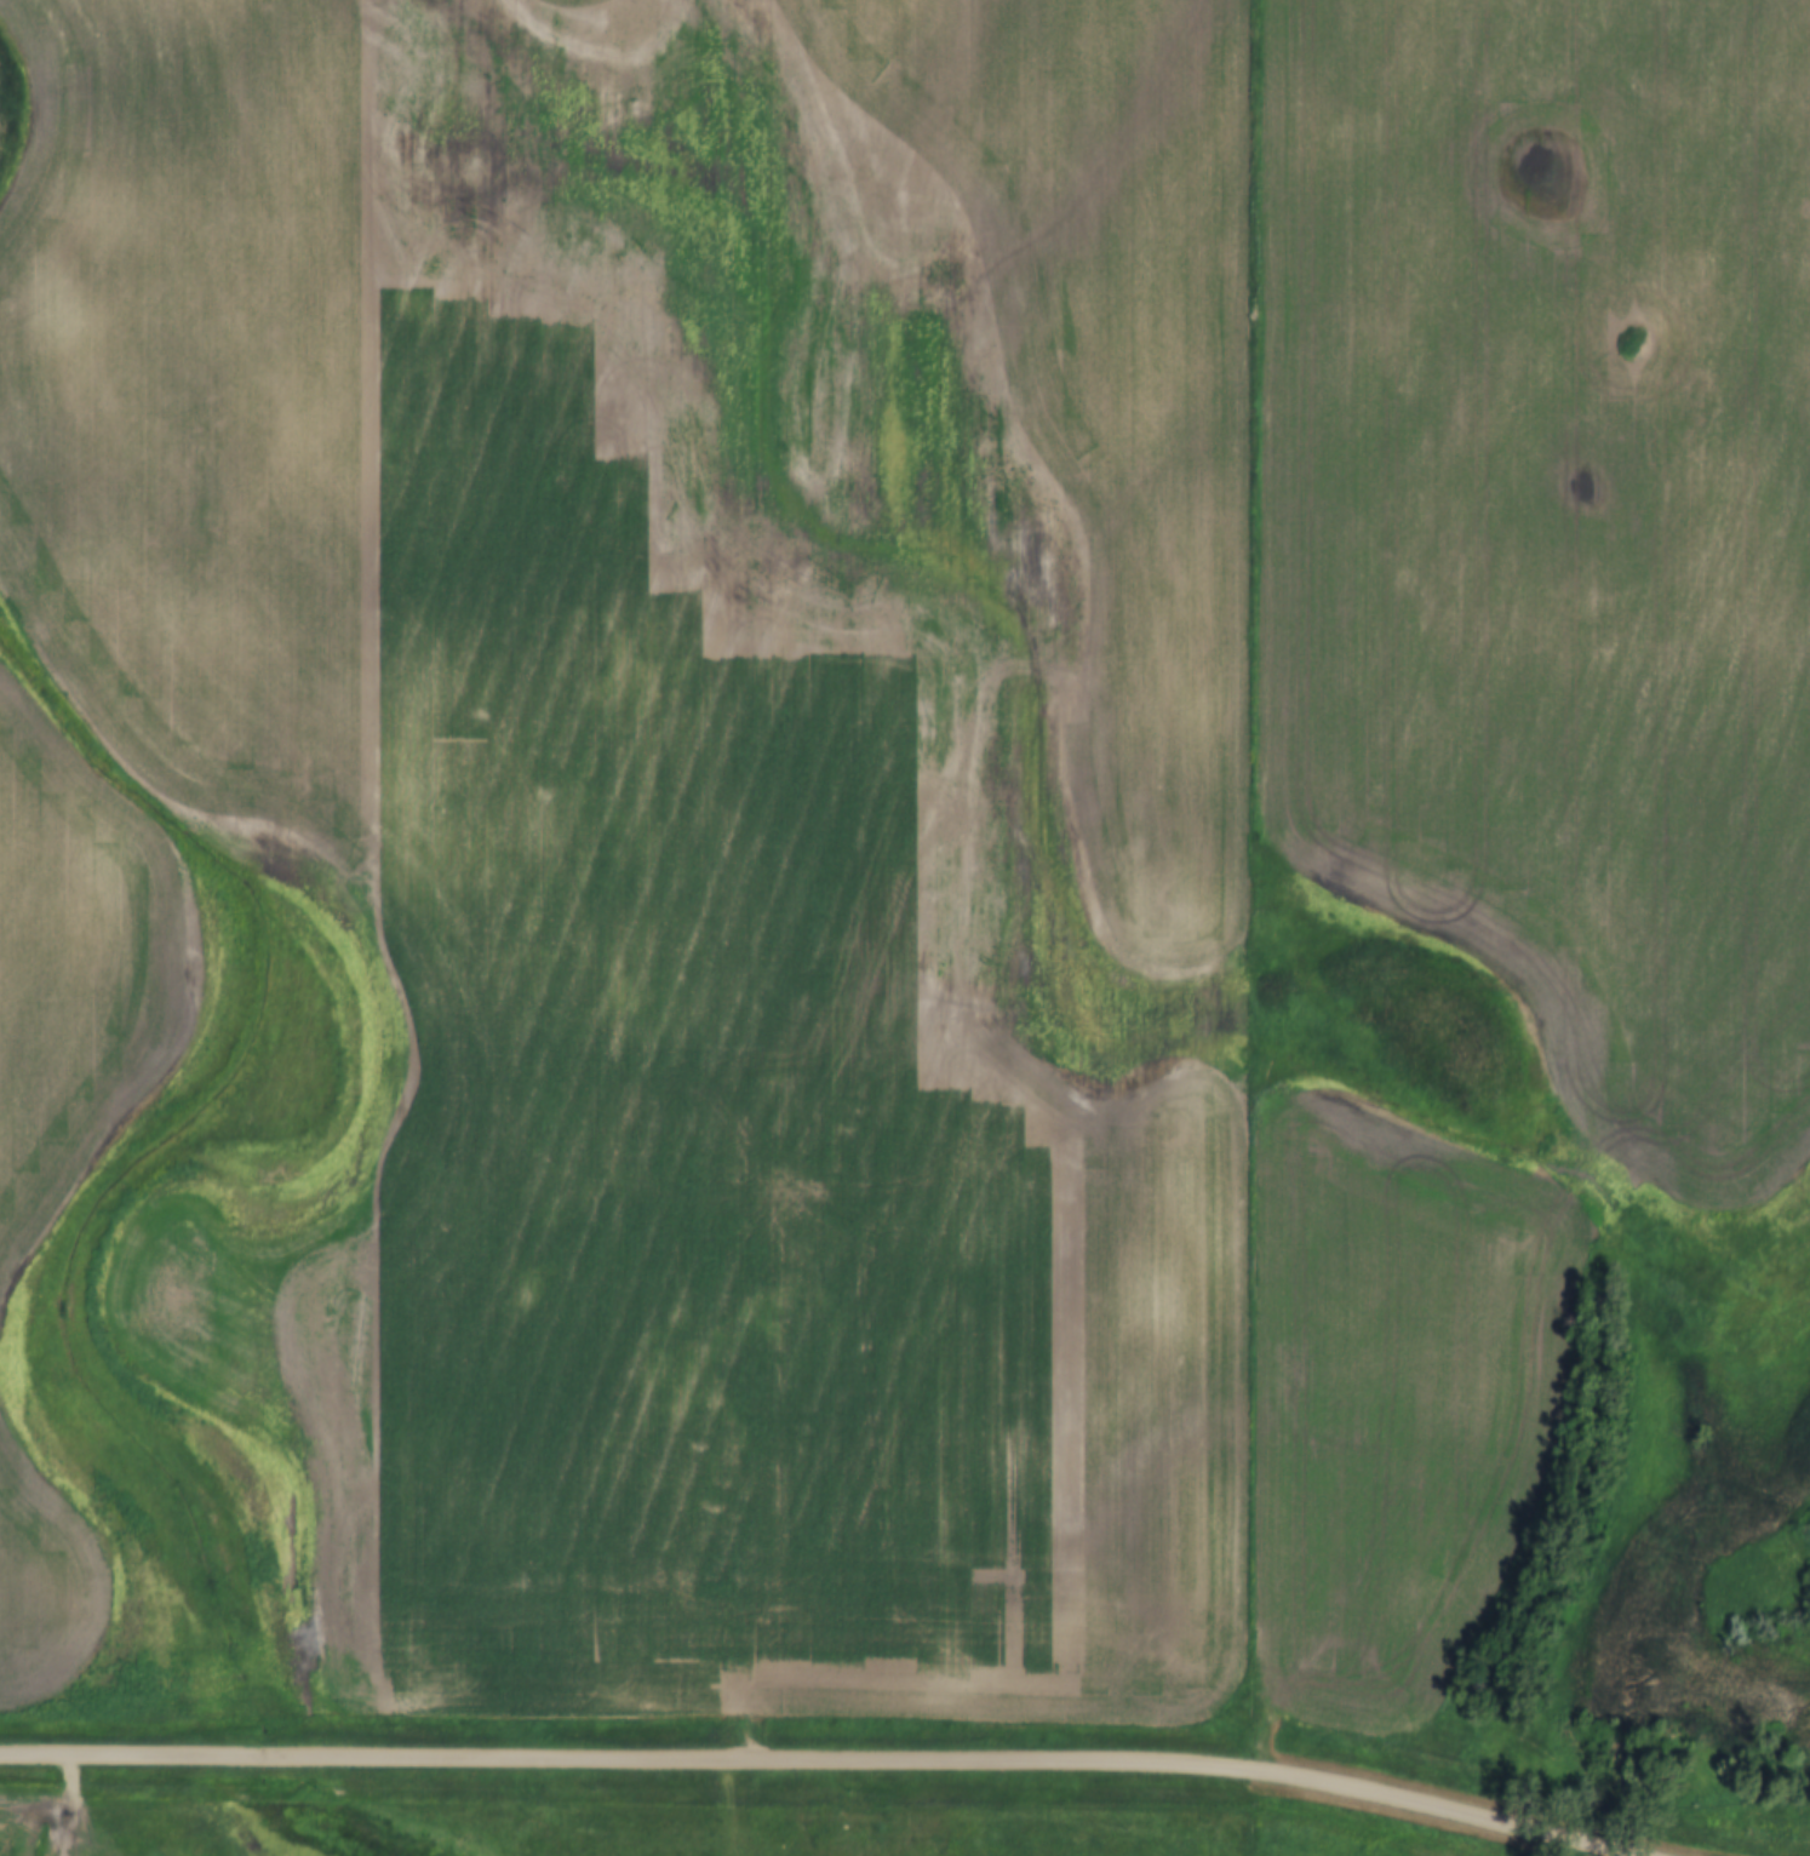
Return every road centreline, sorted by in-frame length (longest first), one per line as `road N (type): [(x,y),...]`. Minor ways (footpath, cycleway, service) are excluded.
road 1 (residential): [(1639,1855),(1186,1763),(0,1754)]

